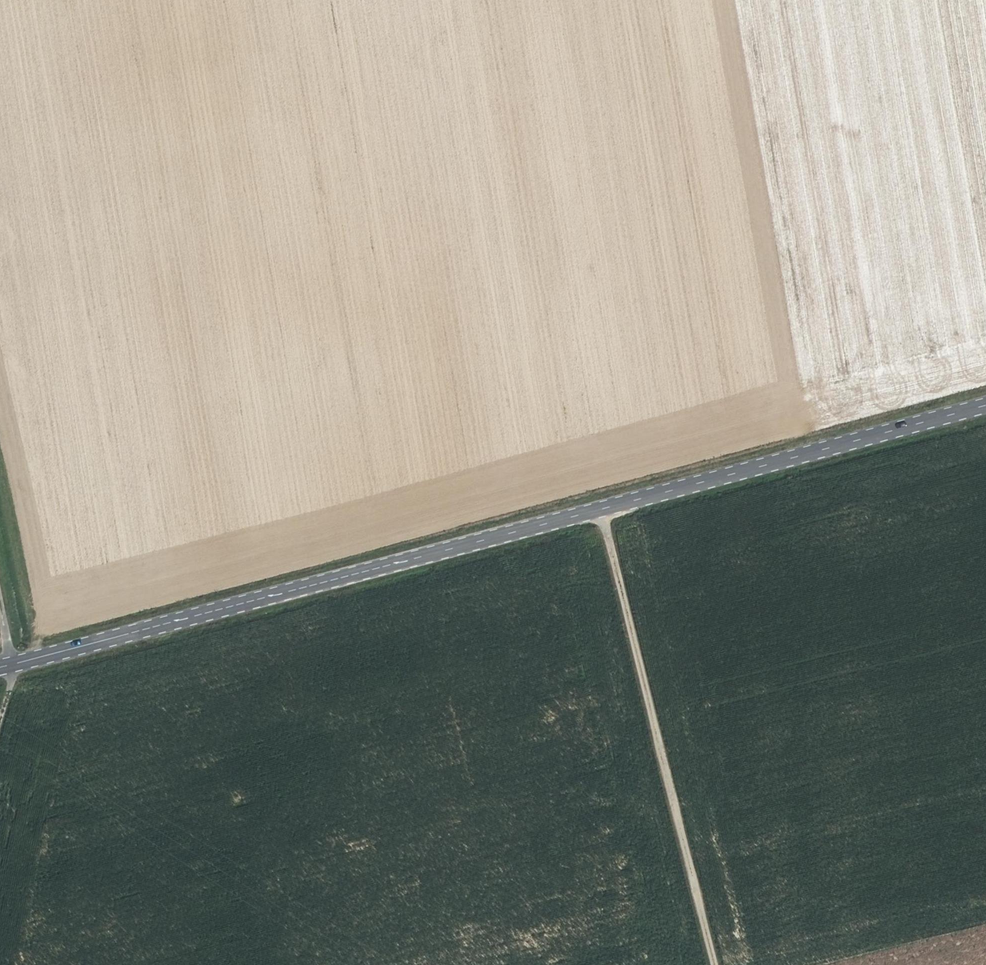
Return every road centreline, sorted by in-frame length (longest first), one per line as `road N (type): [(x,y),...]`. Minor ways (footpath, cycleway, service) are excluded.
road 1 (secondary): [(0,667),(985,407)]
road 2 (track): [(600,513),(713,964)]

